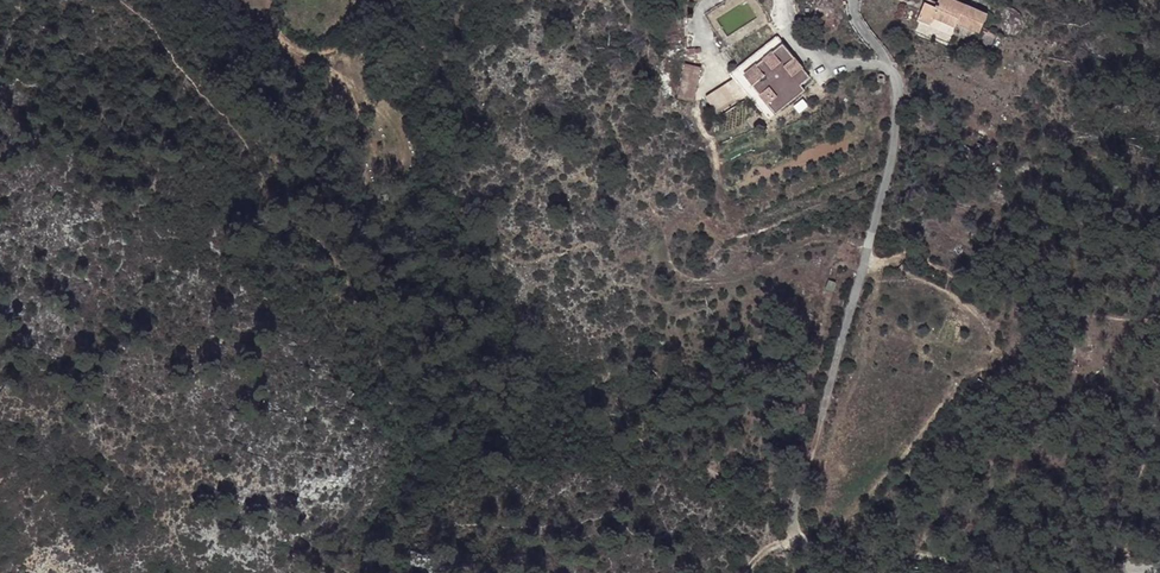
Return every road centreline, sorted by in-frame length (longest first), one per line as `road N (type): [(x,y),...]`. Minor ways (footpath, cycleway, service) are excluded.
road 1 (unclassified): [(1090,572),(797,541),(794,501),(865,278),(901,106),(891,74),(833,64),(793,38),(783,0)]

